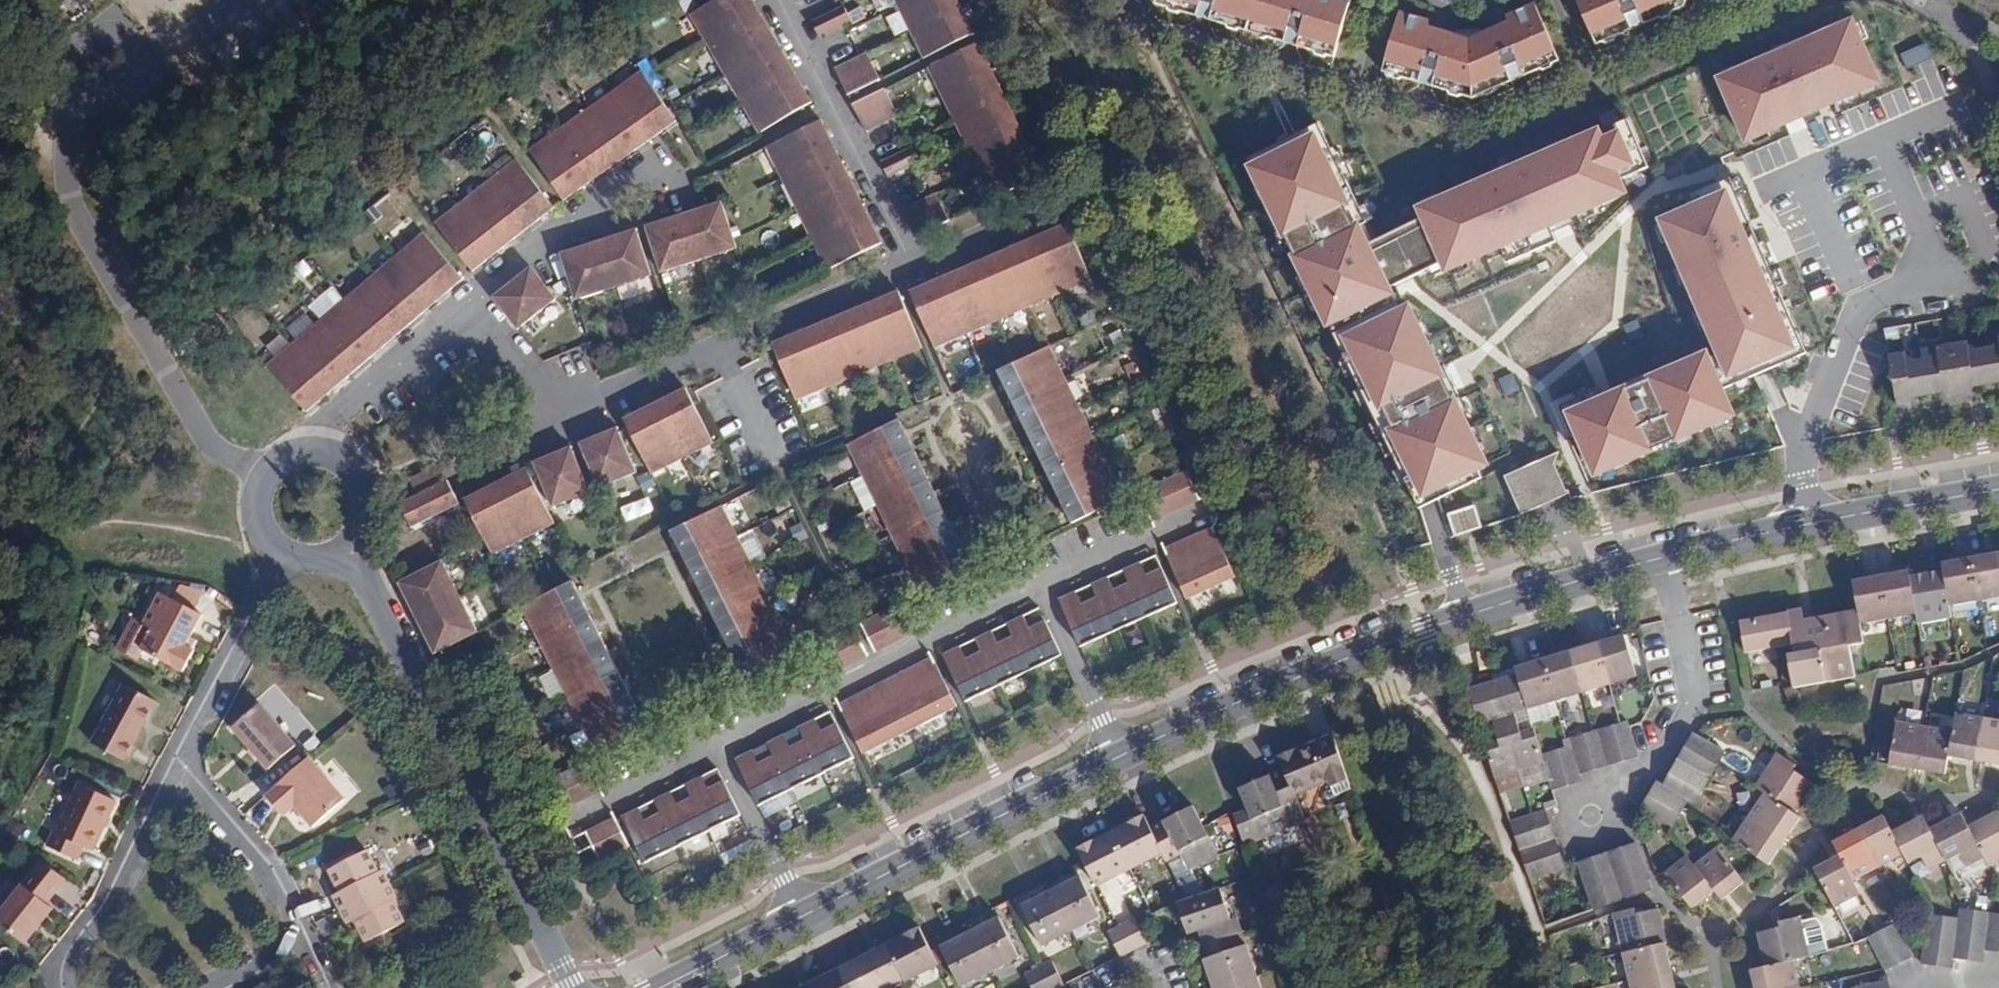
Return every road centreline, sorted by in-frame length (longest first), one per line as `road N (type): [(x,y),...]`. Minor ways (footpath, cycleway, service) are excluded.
road 1 (residential): [(1663,557),(1426,630),(1196,721),(658,987)]
road 2 (residential): [(362,571),(572,987)]
road 3 (residential): [(1998,489),(1663,557)]
road 4 (residential): [(1588,813),(1654,766),(1691,707),(1692,682),(1663,557)]
road 5 (residential): [(359,533),(366,496),(350,465),(312,450),(279,460),(258,495),(263,530),(294,557),(329,557)]

